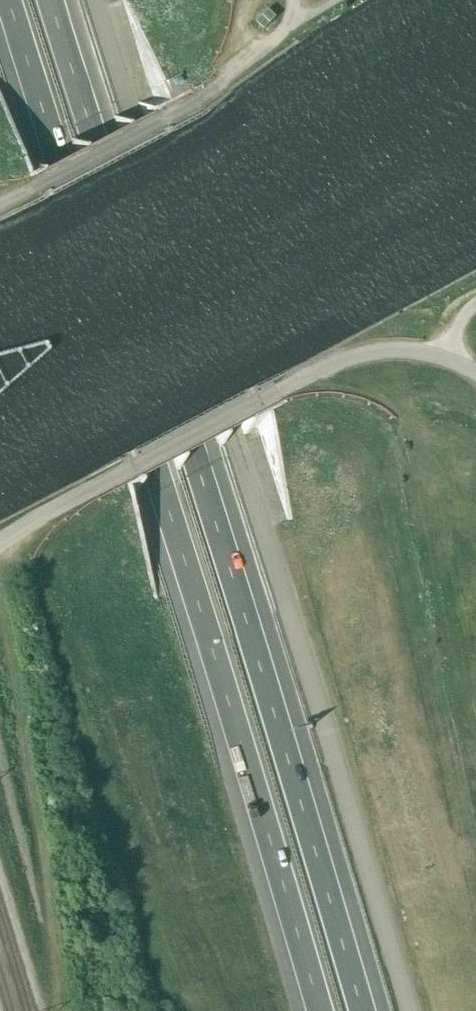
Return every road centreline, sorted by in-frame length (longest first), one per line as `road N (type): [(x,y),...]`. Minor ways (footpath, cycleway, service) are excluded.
road 1 (motorway): [(360,1010),(194,447),(49,0)]
road 2 (motorway): [(7,0),(317,1010)]
road 3 (unclassified): [(403,1010),(94,0)]
road 4 (unclassified): [(475,373),(411,353),(324,368),(271,390),(0,542)]

